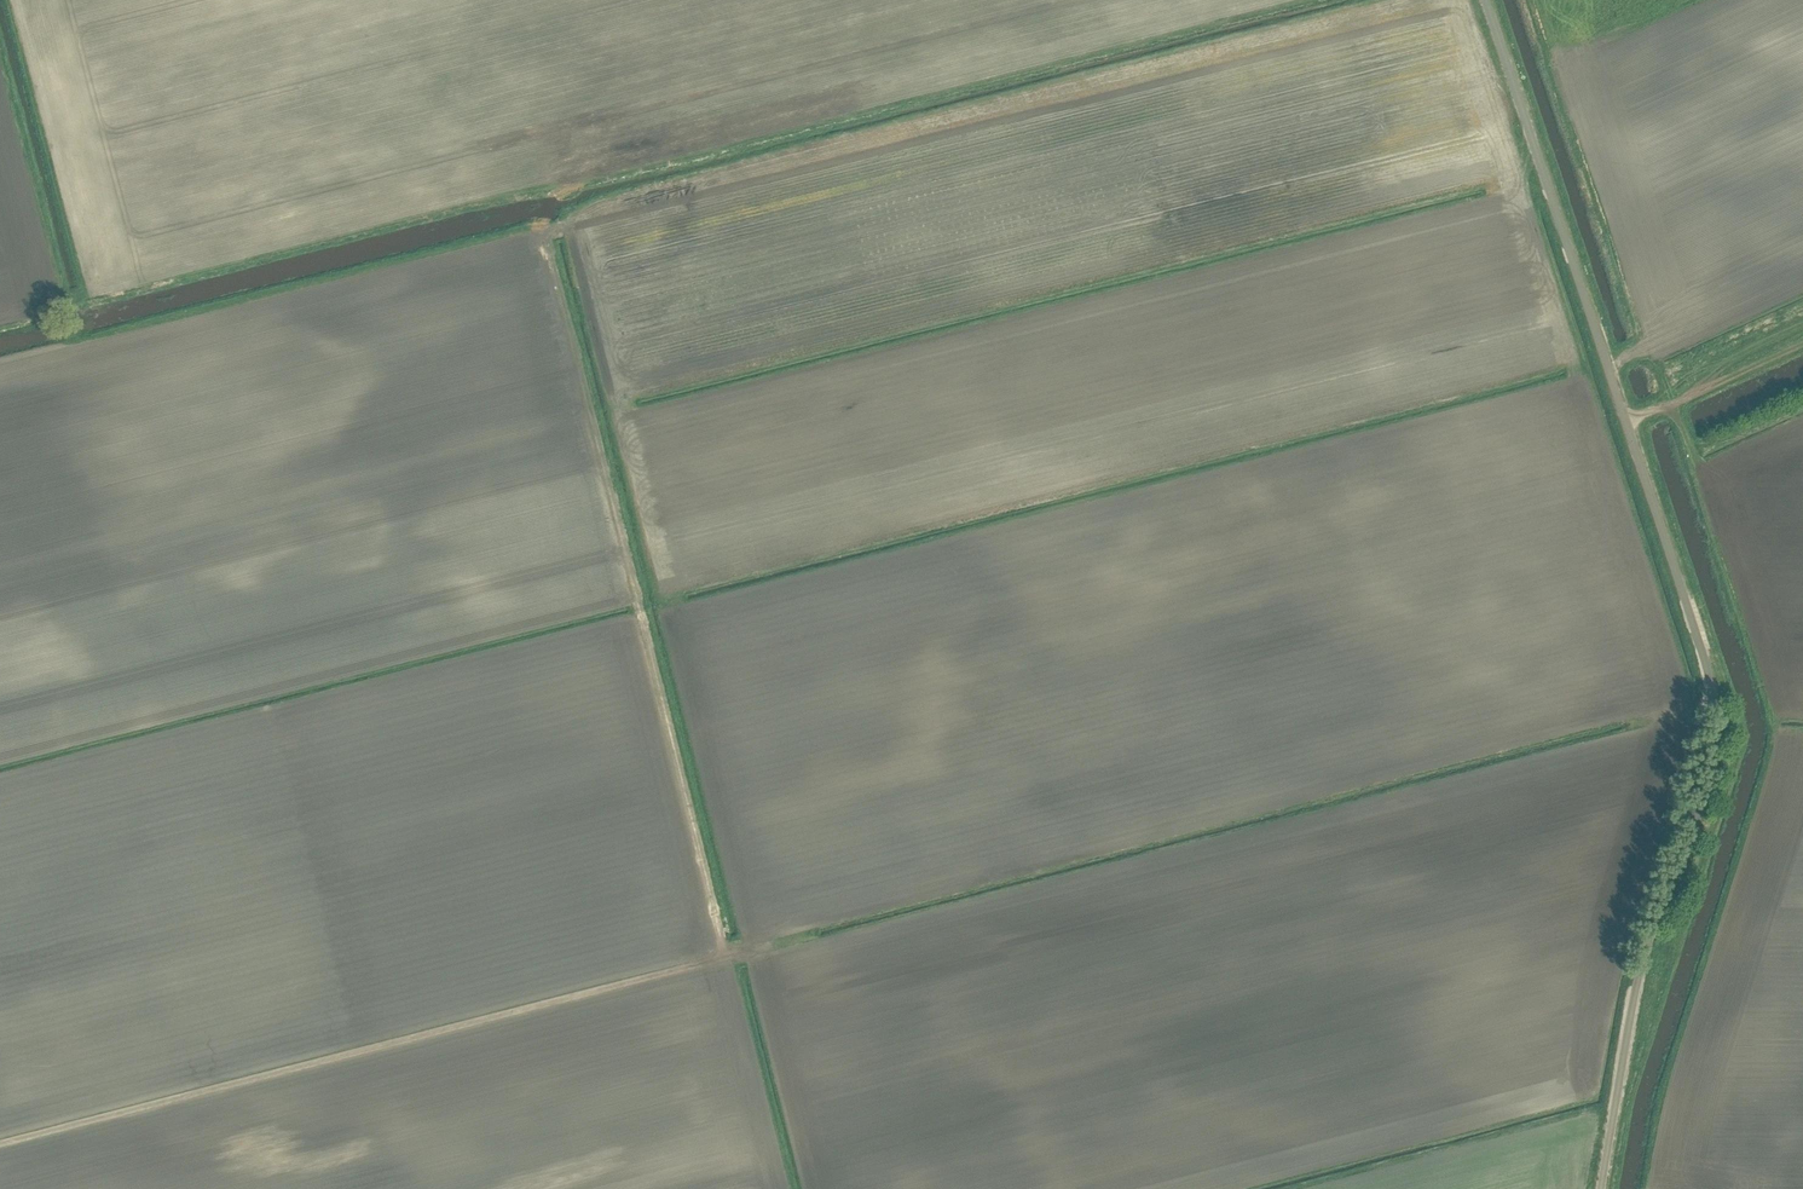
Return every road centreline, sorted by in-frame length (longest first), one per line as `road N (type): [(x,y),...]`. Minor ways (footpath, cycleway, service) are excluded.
road 1 (unclassified): [(1602,1188),(1643,956),(1711,763),(1712,691),(1484,0)]

